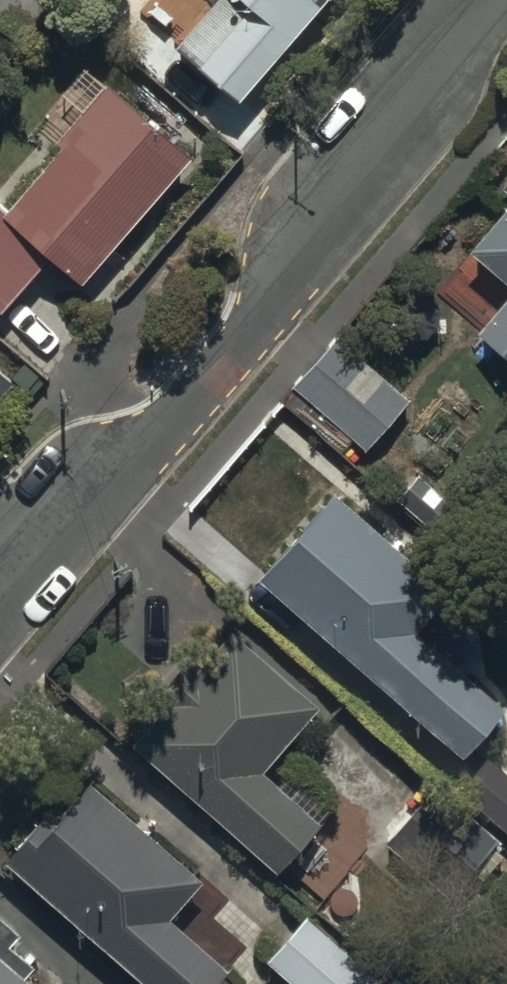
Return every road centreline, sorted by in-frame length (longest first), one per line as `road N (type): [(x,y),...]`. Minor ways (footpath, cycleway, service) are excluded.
road 1 (residential): [(0,576),(54,514),(167,429),(216,377),(272,300),(348,159),(489,0)]

